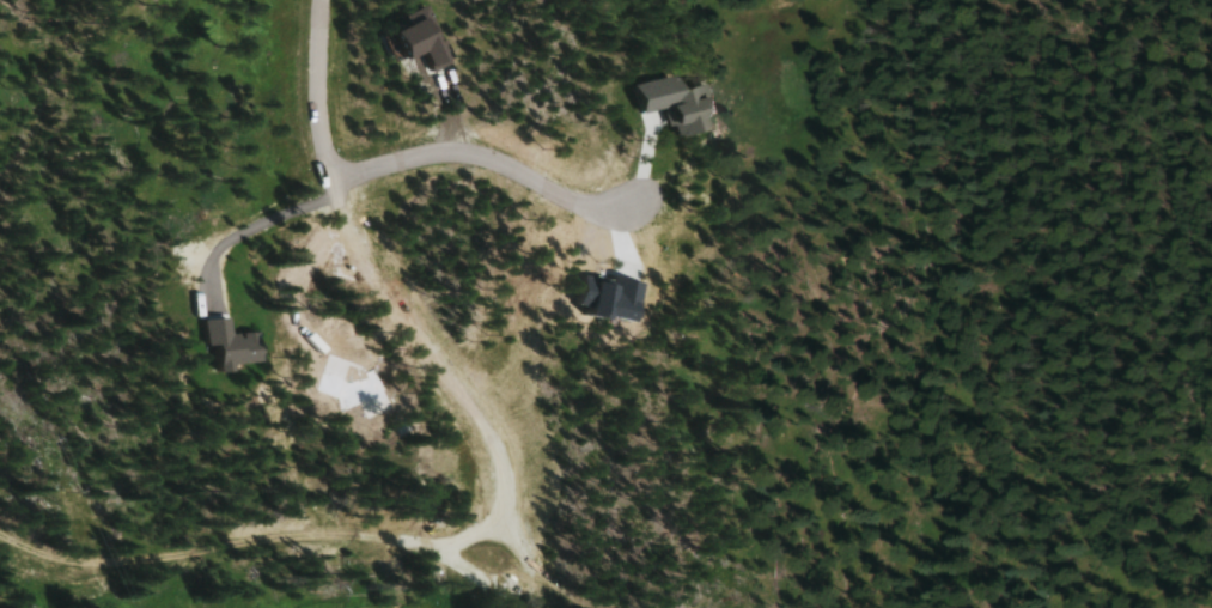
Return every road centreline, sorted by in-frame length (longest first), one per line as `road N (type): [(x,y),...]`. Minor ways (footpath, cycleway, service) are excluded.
road 1 (track): [(0,542),(87,558),(379,534),(477,549),(605,607)]
road 2 (residential): [(329,180),(379,293),(497,422),(513,473),(503,560)]
road 3 (residential): [(329,180),(437,150),(477,154),(568,202),(614,212),(633,205)]
road 4 (residential): [(310,0),(315,128),(329,180)]

